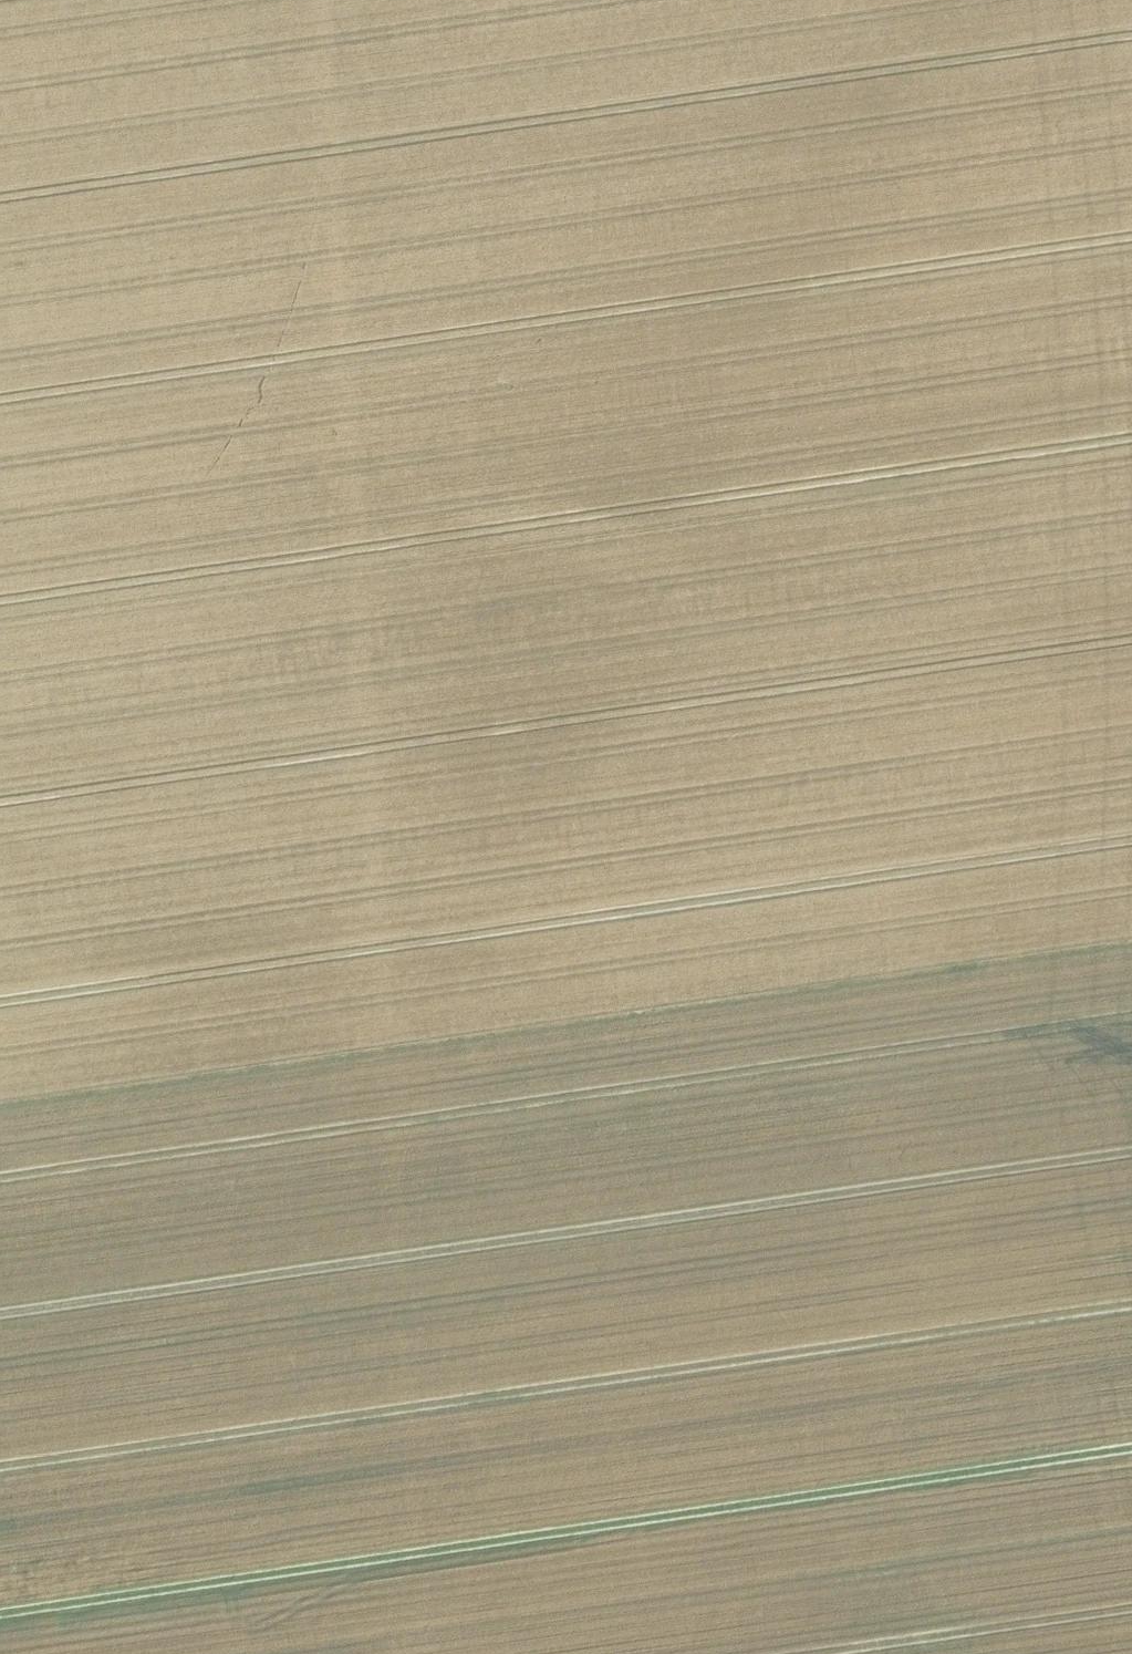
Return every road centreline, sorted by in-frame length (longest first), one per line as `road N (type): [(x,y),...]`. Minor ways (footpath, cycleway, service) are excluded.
road 1 (track): [(0,1614),(1131,1451)]

